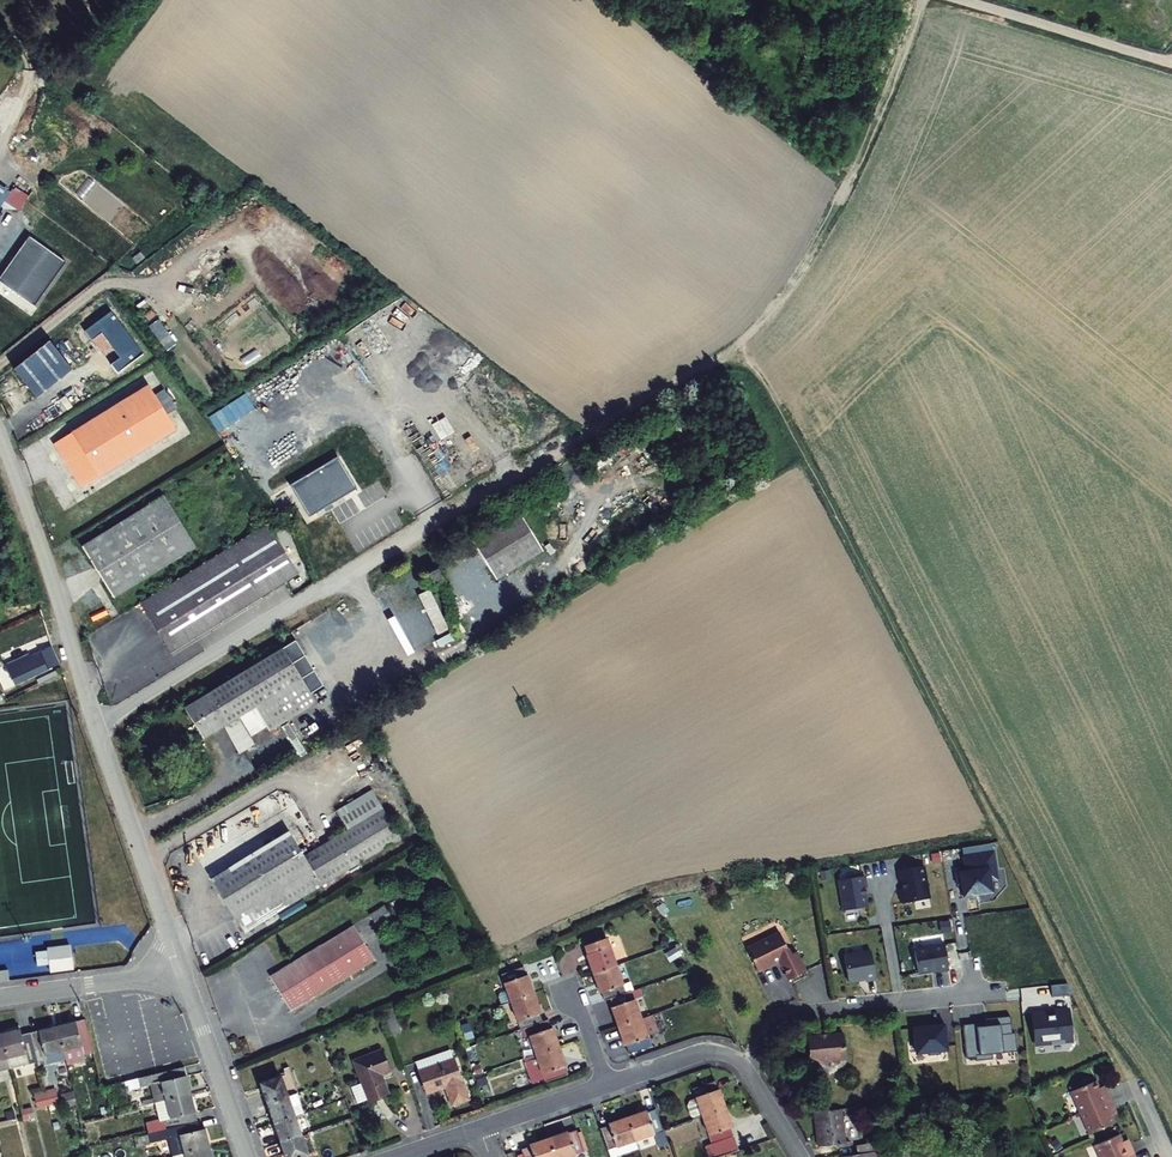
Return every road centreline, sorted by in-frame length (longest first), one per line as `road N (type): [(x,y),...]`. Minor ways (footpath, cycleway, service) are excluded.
road 1 (track): [(738,344),(806,460),(1096,1030),(1137,1085)]
road 2 (residential): [(182,971),(0,435)]
road 3 (track): [(738,344),(797,279),(831,226),(928,0)]
road 4 (track): [(1171,65),(954,0)]
road 5 (residential): [(247,1156),(182,971)]
road 6 (residential): [(182,971),(0,996)]
road 7 (residential): [(742,1061),(782,1014),(902,1000)]
road 8 (residential): [(608,1084),(707,1052),(742,1061)]
road 9 (residential): [(481,1129),(608,1084)]
road 10 (residential): [(951,873),(970,993)]
road 11 (residential): [(902,1000),(883,881)]

